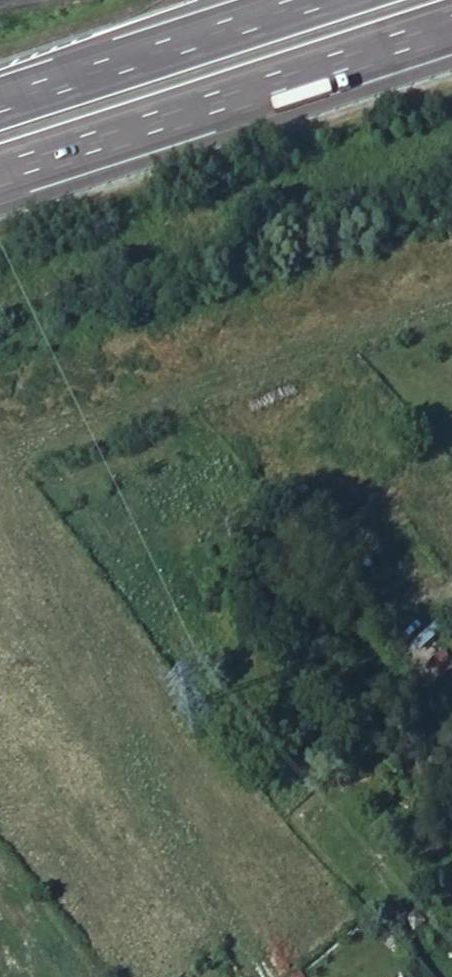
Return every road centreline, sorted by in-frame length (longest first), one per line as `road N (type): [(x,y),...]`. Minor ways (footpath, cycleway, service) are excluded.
road 1 (motorway): [(0,174),(451,28)]
road 2 (motorway): [(317,0),(0,103)]

